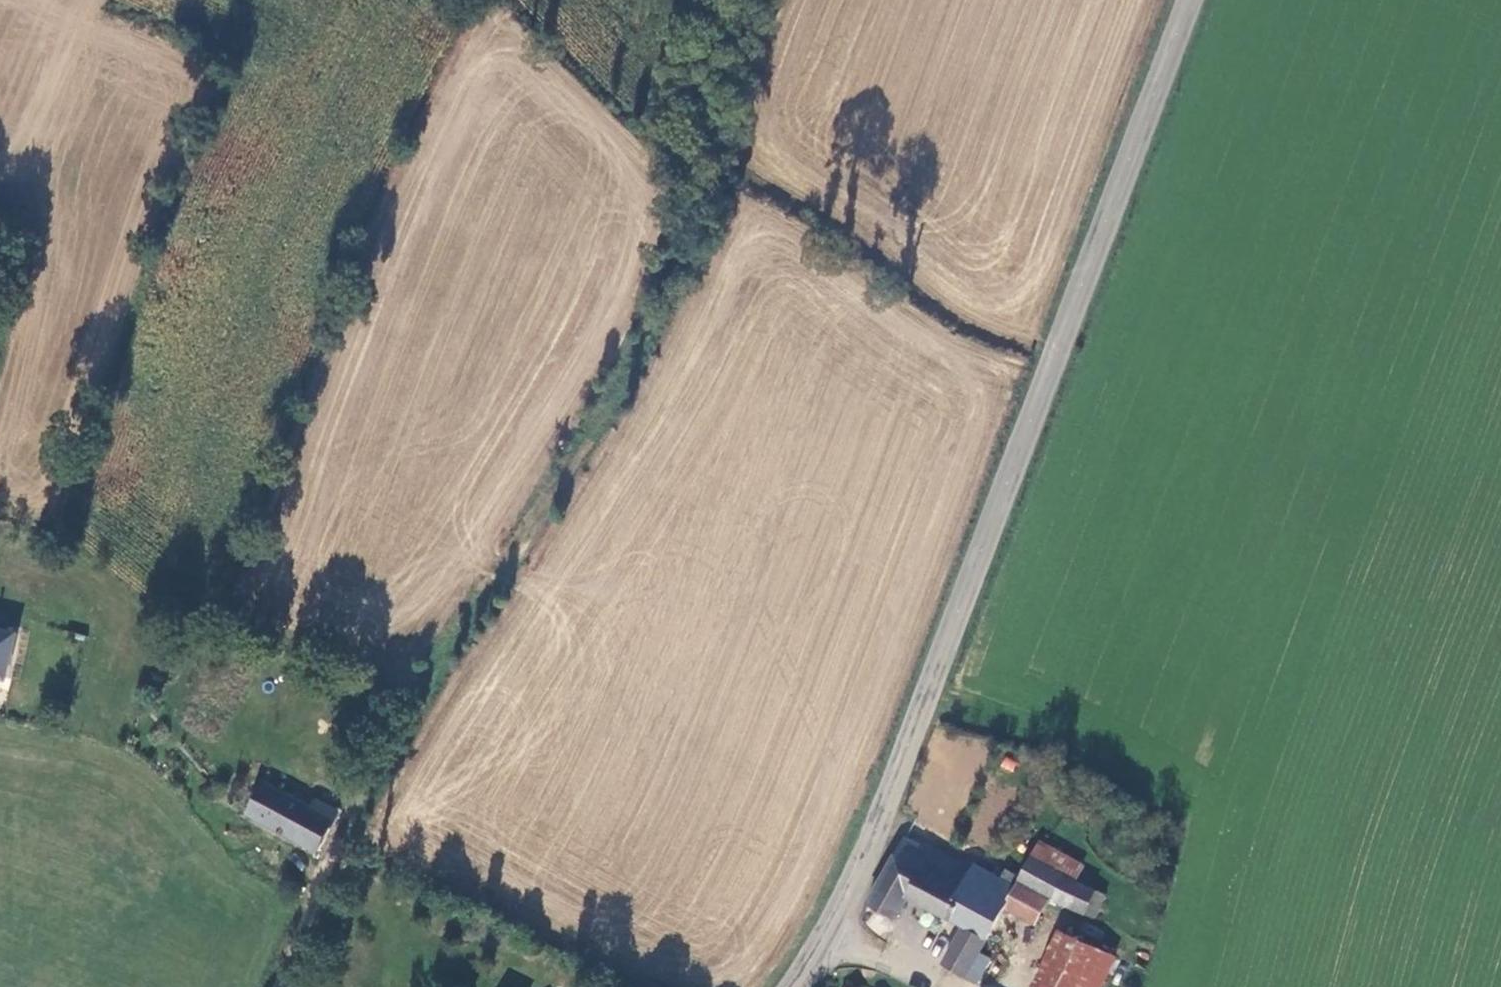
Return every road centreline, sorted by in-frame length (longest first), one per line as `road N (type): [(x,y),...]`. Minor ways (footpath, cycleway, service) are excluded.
road 1 (tertiary): [(791,986),(852,886),(1188,0)]

